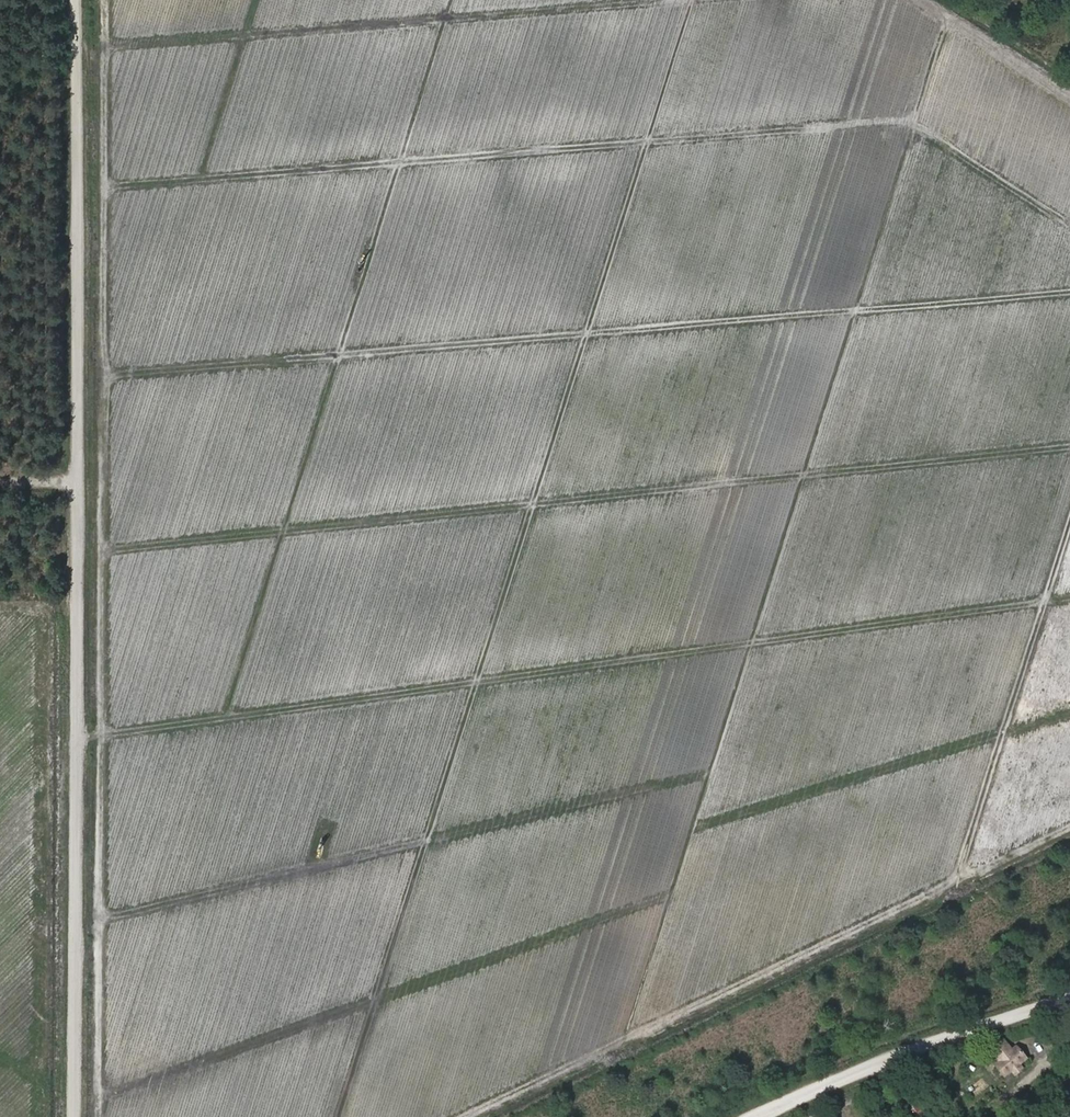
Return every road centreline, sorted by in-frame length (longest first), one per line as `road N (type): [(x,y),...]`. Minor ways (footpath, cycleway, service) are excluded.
road 1 (track): [(78,190),(915,121),(623,1066)]
road 2 (track): [(690,0),(338,1116)]
road 3 (track): [(76,1116),(72,0)]
road 4 (track): [(76,567),(285,529),(1069,443)]
road 5 (track): [(78,741),(1069,599)]
road 6 (track): [(77,377),(1069,292)]
road 7 (track): [(445,19),(228,719)]
road 8 (track): [(78,923),(713,775)]
road 9 (track): [(76,1113),(675,896)]
road 10 (track): [(1069,852),(517,1116)]
road 11 (track): [(73,52),(672,0)]
road 12 (track): [(1069,512),(952,908)]
road 13 (track): [(699,821),(1069,709)]
road 14 (track): [(1069,996),(920,1046),(758,1116)]
road 15 (track): [(916,0),(946,19),(915,121),(1069,217)]

